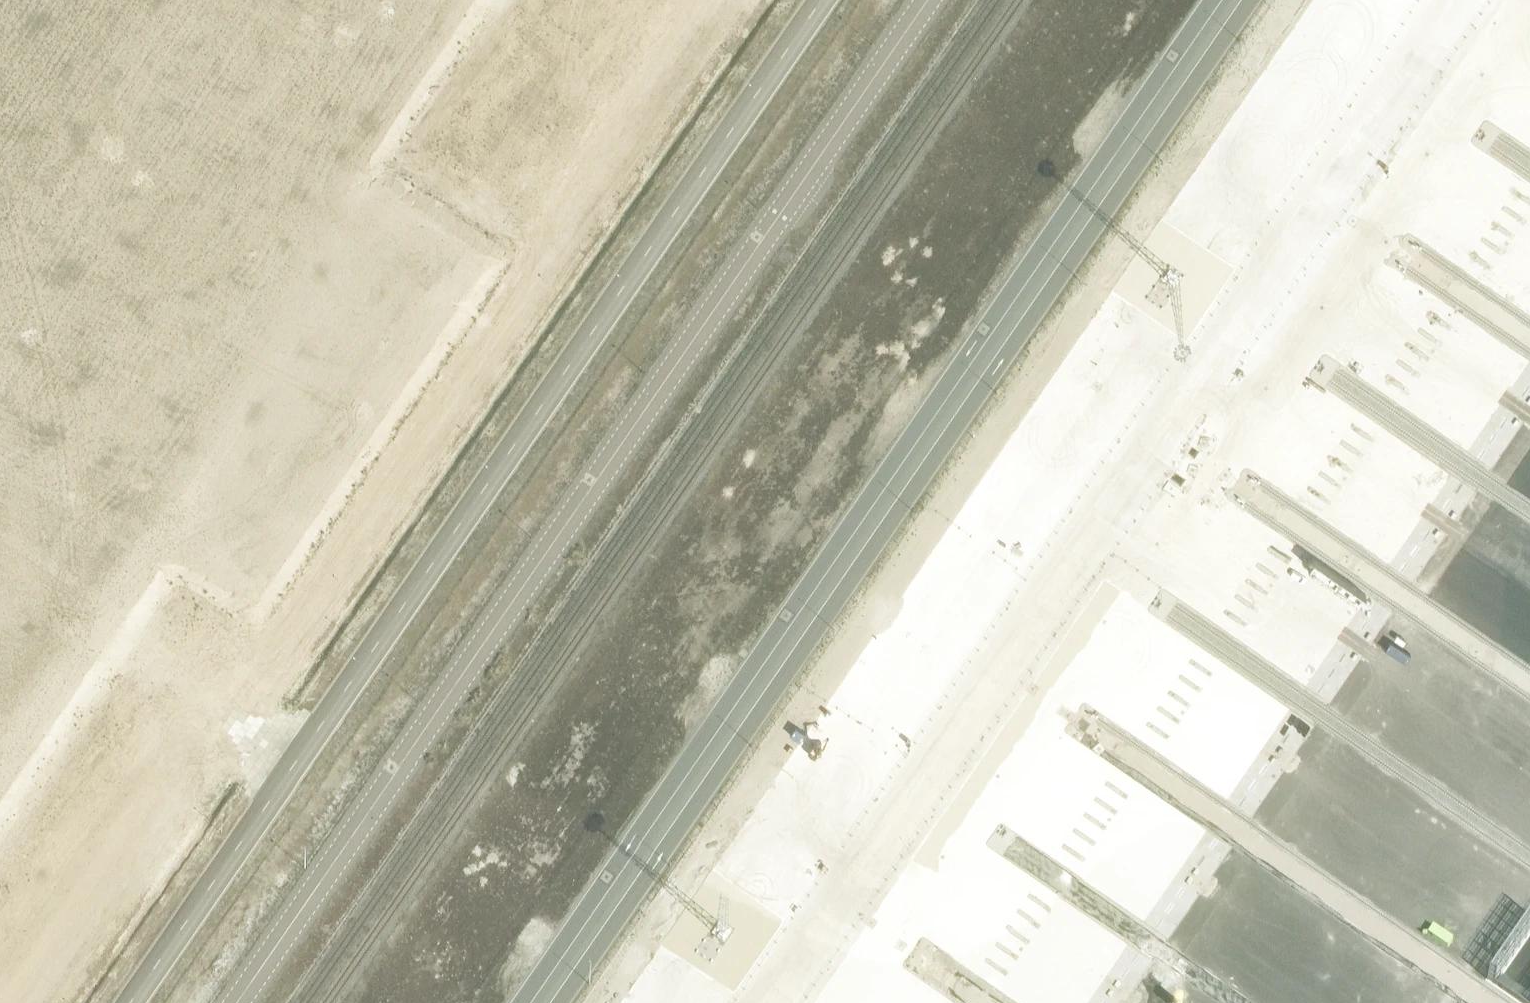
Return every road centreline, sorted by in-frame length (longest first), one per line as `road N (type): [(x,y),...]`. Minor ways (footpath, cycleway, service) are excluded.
road 1 (unclassified): [(821,0),(130,1002)]

